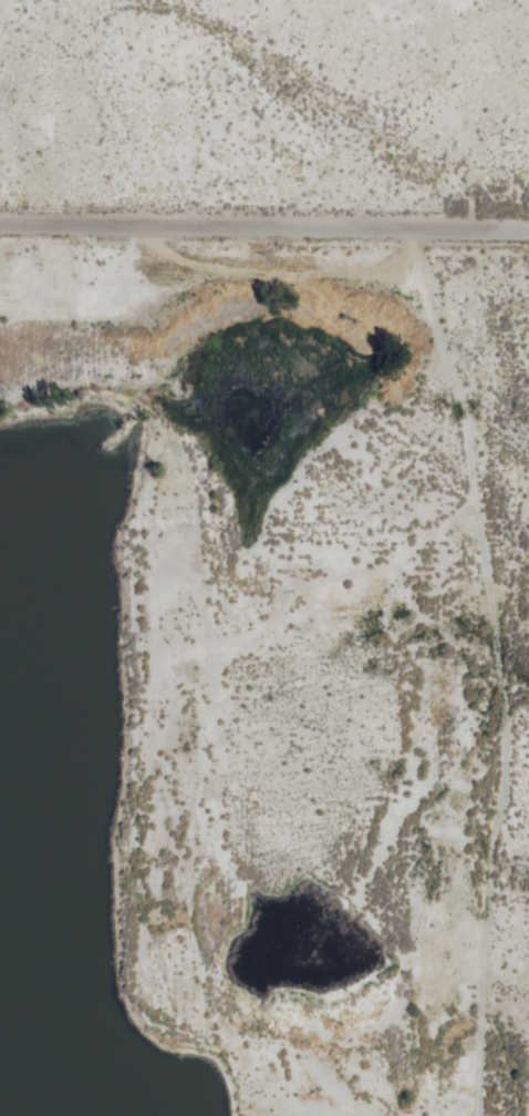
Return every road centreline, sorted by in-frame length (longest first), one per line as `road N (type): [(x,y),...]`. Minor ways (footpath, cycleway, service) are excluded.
road 1 (residential): [(528,226),(0,222)]

